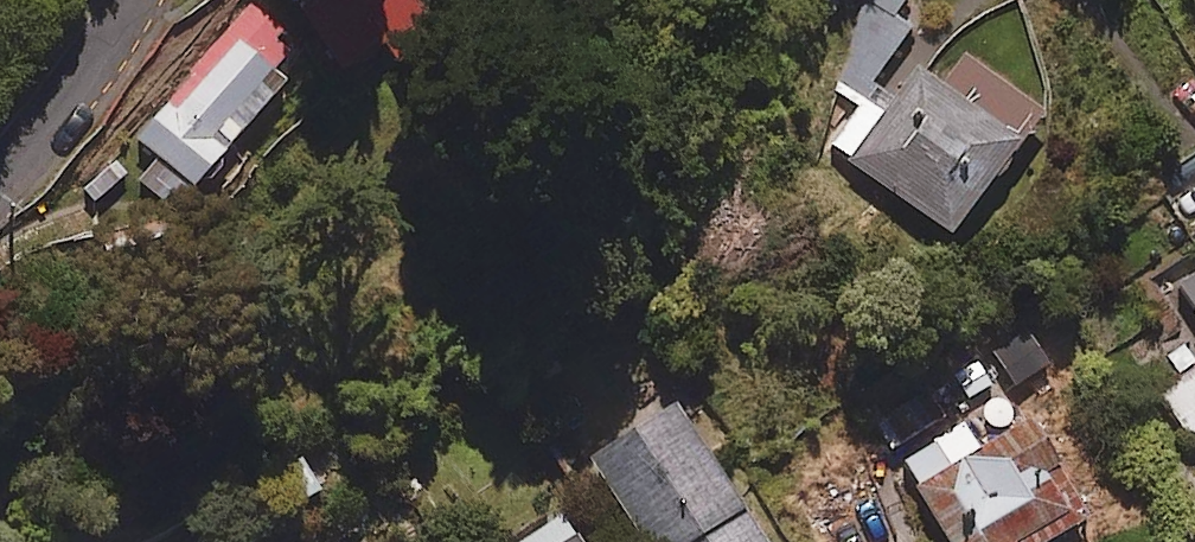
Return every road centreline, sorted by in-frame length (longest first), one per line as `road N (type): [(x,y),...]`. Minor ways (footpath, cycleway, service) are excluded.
road 1 (residential): [(135,0),(0,173)]

